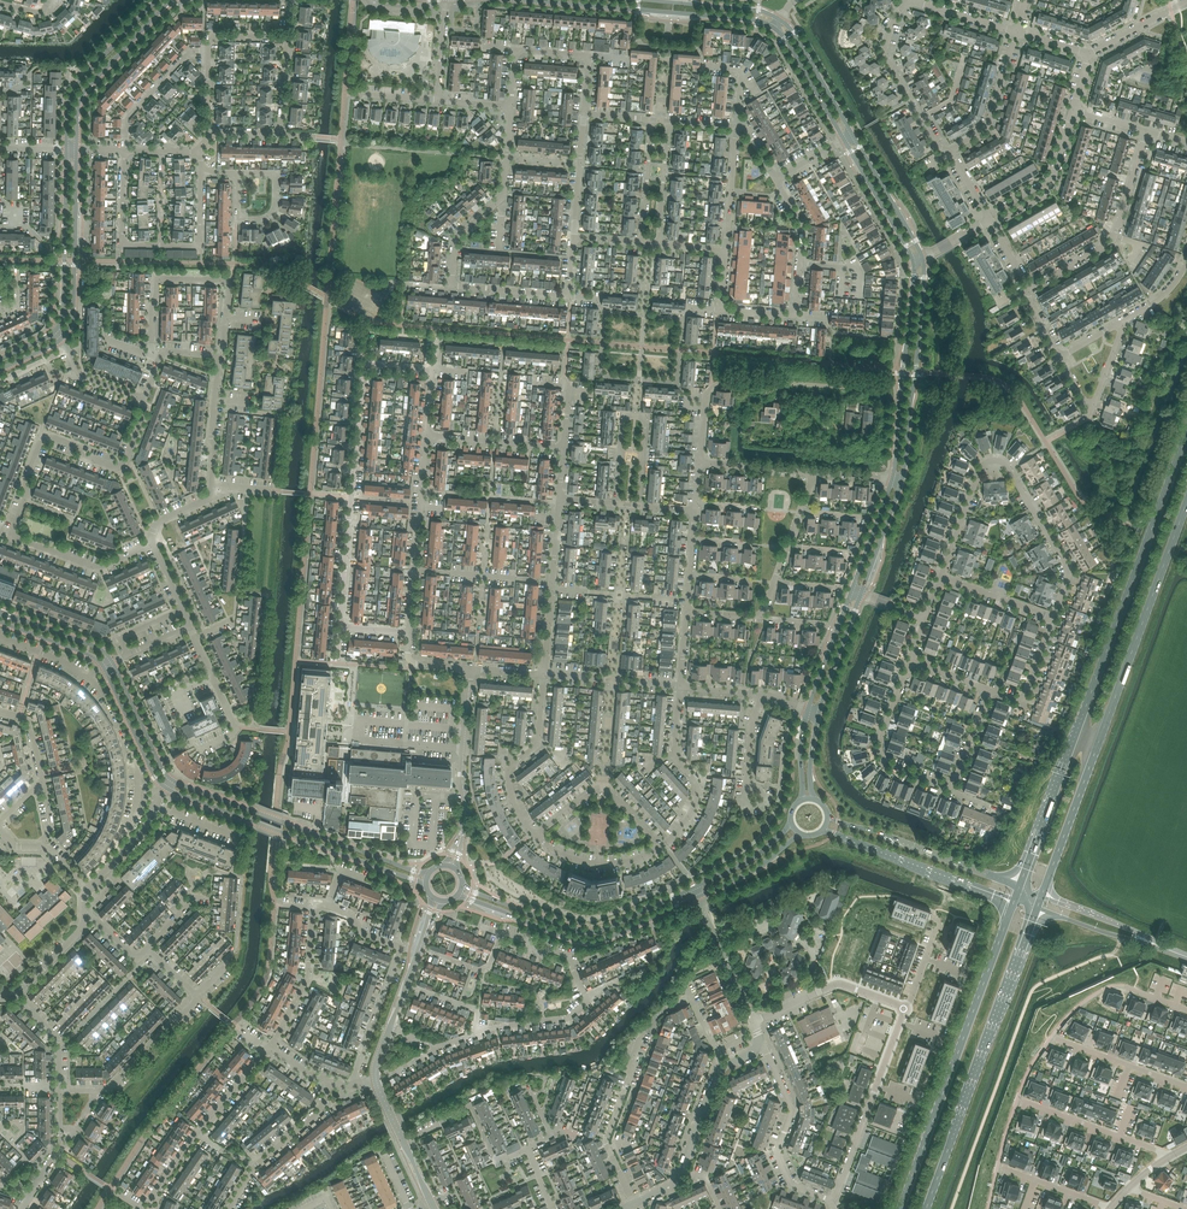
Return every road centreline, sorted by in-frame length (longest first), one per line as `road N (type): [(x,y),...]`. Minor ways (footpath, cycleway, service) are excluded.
road 1 (primary): [(1186,435),(1019,887)]
road 2 (primary): [(1042,896),(1186,503)]
road 3 (residential): [(153,544),(100,568),(10,534),(39,442),(51,437),(115,467),(125,464),(145,410),(141,398)]
road 4 (primary): [(1014,901),(900,1208)]
road 5 (primary): [(926,1208),(1037,908)]
road 6 (residential): [(941,575),(978,472),(999,462),(1069,569),(1053,618)]
road 7 (tertiary): [(164,787),(426,883)]
road 8 (tertiary): [(428,875),(169,778)]
road 9 (residential): [(339,627),(363,364)]
road 10 (tertiary): [(518,0),(758,20),(775,29)]
road 11 (tertiary): [(458,895),(594,942),(696,898)]
road 12 (tertiary): [(692,889),(592,933),(462,888)]
road 13 (residential): [(635,1204),(606,1140),(649,1027),(693,997)]
road 14 (residential): [(698,465),(704,395),(722,379),(863,389)]
road 15 (tertiary): [(902,481),(923,259)]
road 16 (tertiary): [(913,262),(892,480)]
road 17 (residential): [(1030,288),(1113,242),(1146,132)]
road 18 (residential): [(834,1201),(792,1184),(778,1150),(793,1112),(758,1035)]
road 19 (residential): [(834,1201),(900,1007)]
road 20 (residential): [(638,509),(646,419),(635,415),(623,417),(615,507)]
road 21 (tertiary): [(1019,887),(828,818)]
road 22 (tertiary): [(824,830),(1014,901)]
road 23 (residential): [(146,1208),(266,1050)]
road 24 (residential): [(413,632),(428,435)]
road 25 (tertiary): [(61,340),(73,316),(77,150)]
road 26 (residential): [(540,839),(516,806),(508,769),(538,743),(543,676)]
road 27 (tertiary): [(77,150),(84,92),(171,0)]
road 28 (residential): [(134,845),(125,838),(136,771),(114,713),(88,678)]
road 29 (residential): [(950,151),(937,146),(882,51),(893,17),(909,0)]
road 30 (tertiary): [(66,149),(63,314),(56,330)]
road 31 (tertiary): [(157,0),(74,89),(66,149)]
road 32 (residential): [(664,846),(701,795),(700,782),(675,757),(680,687)]
road 33 (residential): [(951,786),(880,754),(908,660)]
road 34 (residential): [(327,905),(313,905),(307,978),(269,1047)]
road 35 (residential): [(331,1085),(319,1112),(248,1175),(229,1208)]
road 36 (unclassified): [(463,830),(470,669)]
road 37 (residential): [(1022,1101),(1174,1154)]
road 38 (residential): [(900,1007),(839,984),(753,1022)]
road 39 (tertiary): [(780,20),(759,10),(634,0)]
road 40 (residential): [(155,352),(155,279),(228,281)]
road 41 (residential): [(797,316),(804,230),(775,178)]
road 42 (residential): [(950,151),(988,128),(1017,32)]
road 43 (tertiary): [(923,259),(853,135)]
road 44 (residential): [(361,1083),(403,948)]
road 45 (tertiary): [(844,139),(913,262)]
road 46 (residential): [(125,150),(126,120),(191,52),(206,52)]
road 47 (residential): [(1056,1039),(1186,1087)]
road 48 (residential): [(680,687),(543,676)]
road 49 (residential): [(98,1090),(195,994)]
road 50 (residential): [(753,1022),(696,898)]
road 51 (tertiary): [(853,135),(780,20)]
road 52 (residential): [(563,446),(428,435)]
road 53 (residential): [(664,846),(610,866),(576,860),(540,839)]
road 54 (tertiary): [(104,668),(164,787)]
road 55 (residential): [(510,106),(515,49),(589,54)]
road 56 (residential): [(159,245),(123,244),(125,150)]
road 57 (tertiary): [(775,29),(844,139)]
road 58 (tertiary): [(169,778),(113,662)]
road 59 (residential): [(212,484),(220,356)]
road 60 (tertiary): [(851,591),(808,711)]
road 61 (tertiary): [(819,714),(861,595)]
road 62 (residential): [(586,998),(575,958),(550,949),(542,955),(531,942),(502,935)]
road 63 (tertiary): [(113,662),(97,648),(0,612)]
road 64 (residential): [(727,250),(736,127)]
road 65 (tertiary): [(696,898),(801,835)]
road 66 (residential): [(661,244),(671,122)]
road 67 (residential): [(642,242),(651,120)]
road 68 (residential): [(575,236),(584,114)]
road 69 (tertiary): [(861,595),(902,481)]
road 70 (residential): [(1053,618),(941,575)]
road 71 (residential): [(1053,618),(1024,696),(989,689)]

